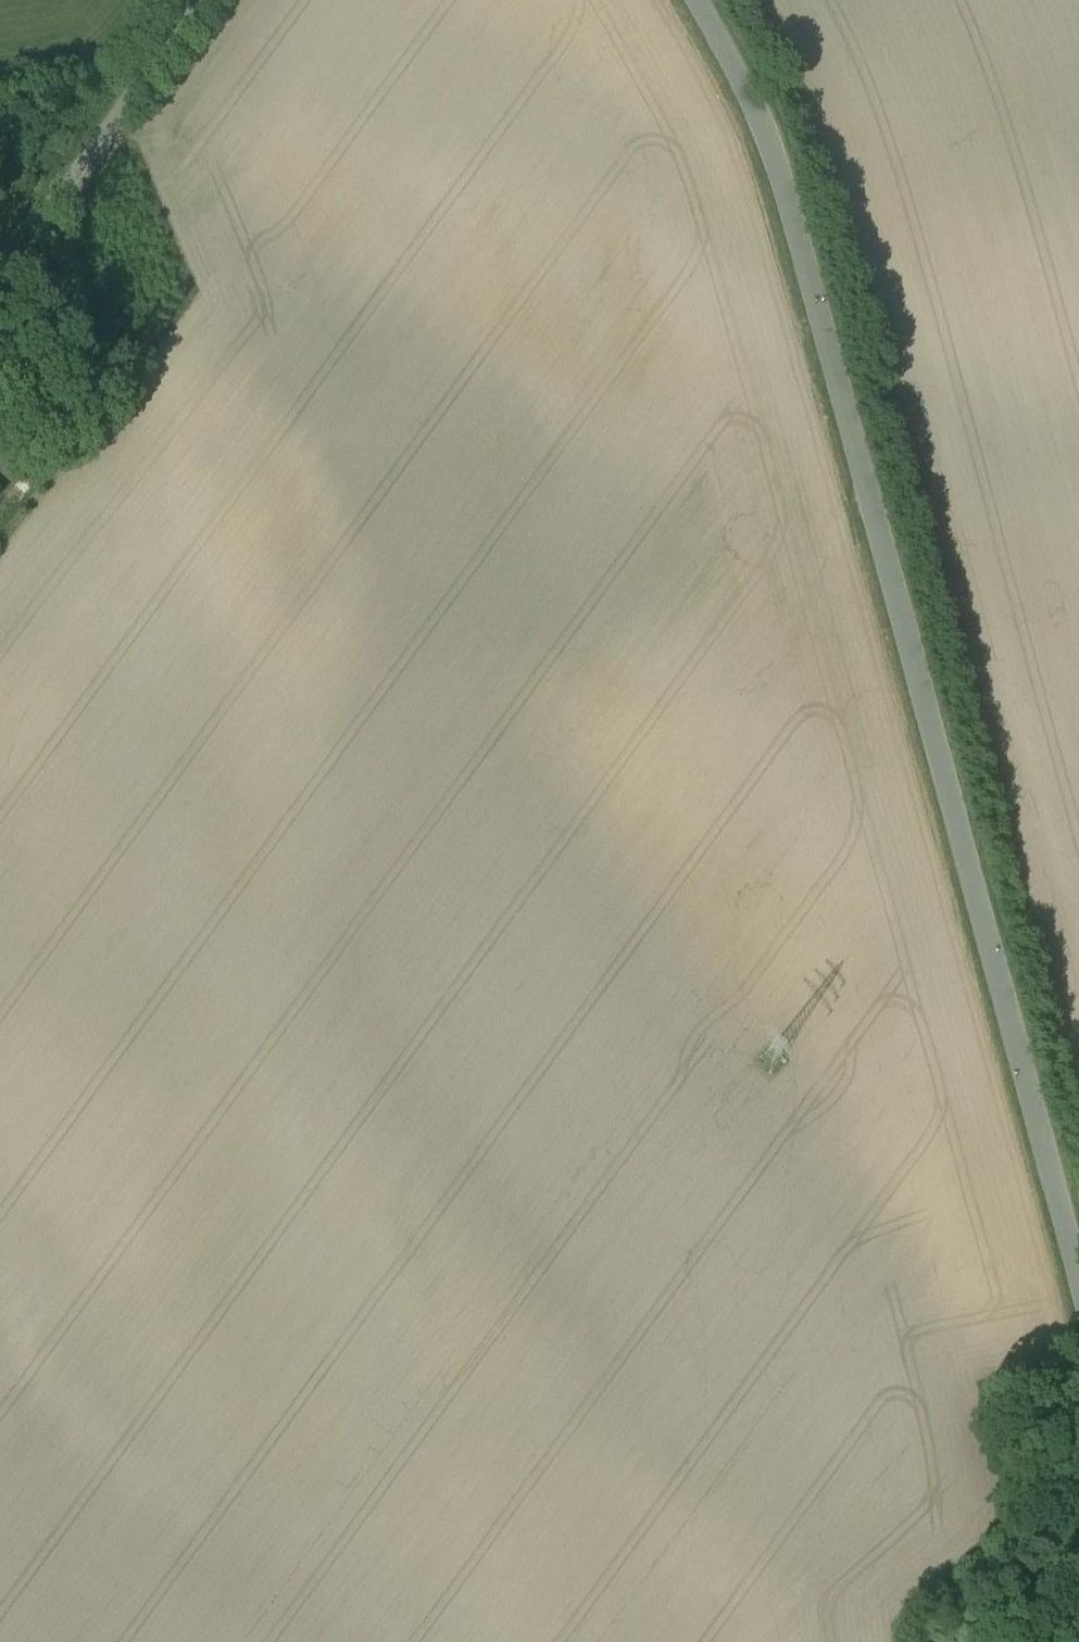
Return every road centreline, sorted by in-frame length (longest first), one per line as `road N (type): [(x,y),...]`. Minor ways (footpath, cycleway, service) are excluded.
road 1 (unclassified): [(1078,1274),(767,148),(693,0)]

